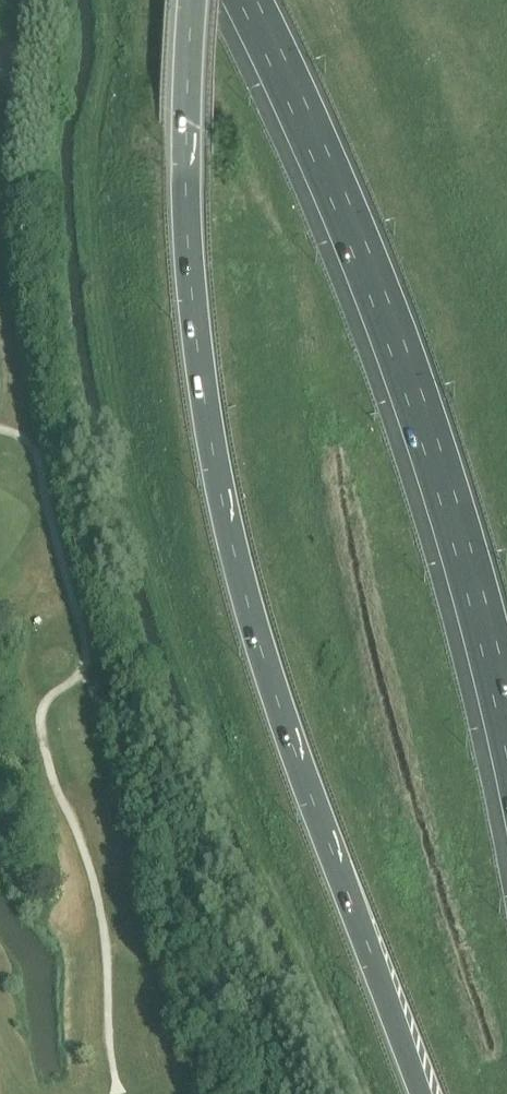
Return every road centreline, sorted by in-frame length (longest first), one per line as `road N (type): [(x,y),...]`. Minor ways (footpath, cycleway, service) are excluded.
road 1 (motorway): [(193,0),(187,212),(216,470),(284,716),(422,1093)]
road 2 (motorway): [(254,0),(437,471),(506,740)]

